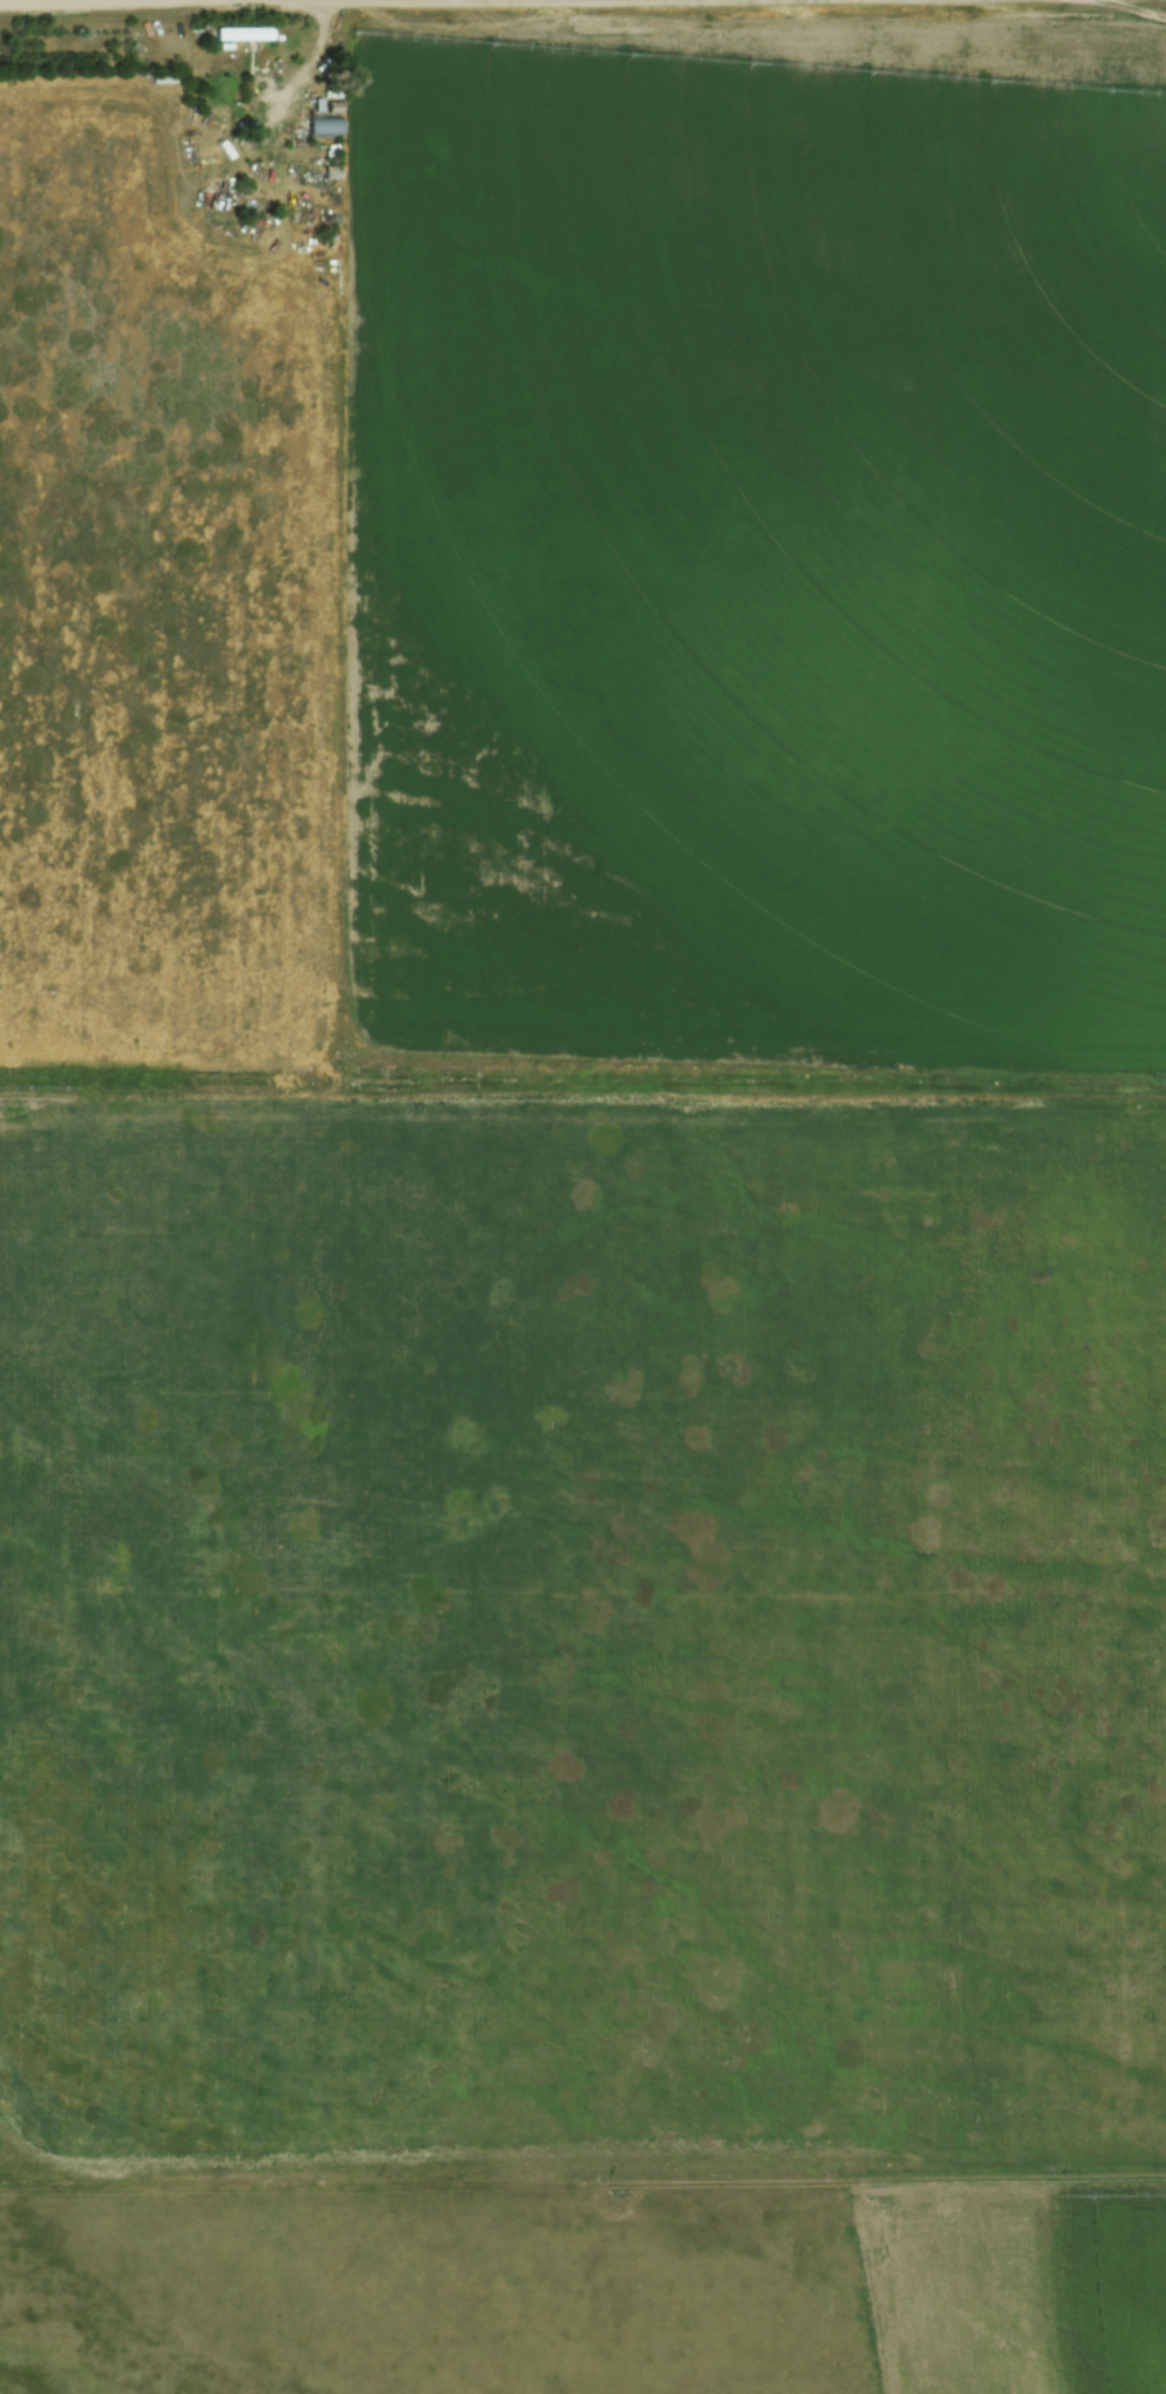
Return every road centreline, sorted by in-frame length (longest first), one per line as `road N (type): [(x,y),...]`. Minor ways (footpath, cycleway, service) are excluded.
road 1 (residential): [(0,5),(816,0)]

